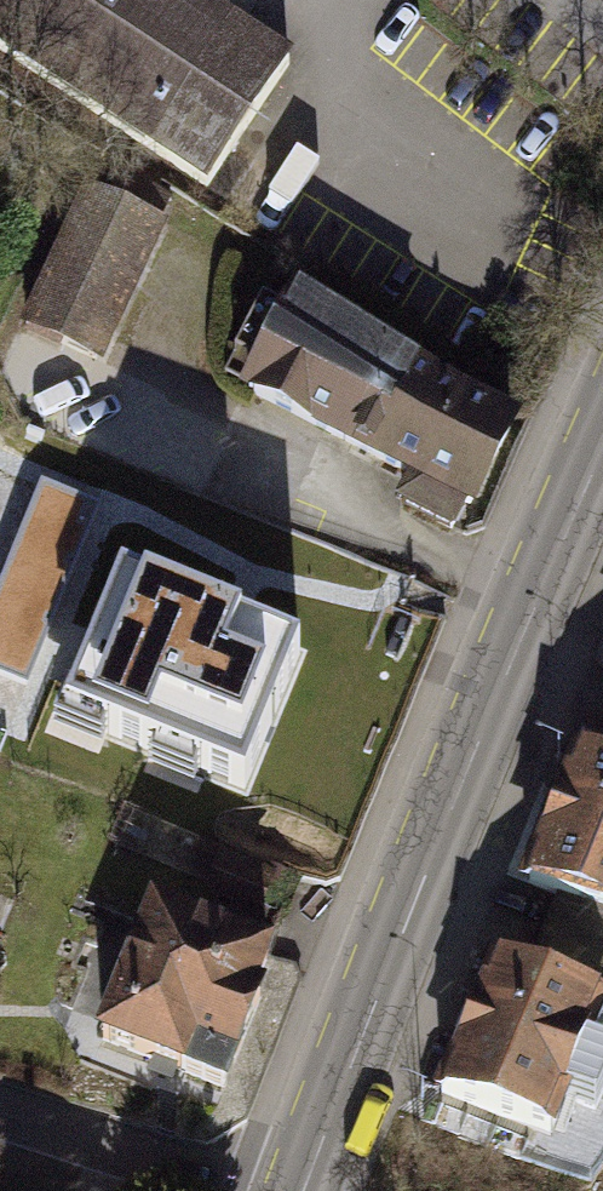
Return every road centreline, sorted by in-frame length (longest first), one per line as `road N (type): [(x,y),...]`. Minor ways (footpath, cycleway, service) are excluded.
road 1 (tertiary): [(304,1190),(523,630),(602,453)]
road 2 (residential): [(0,1102),(260,1190)]

